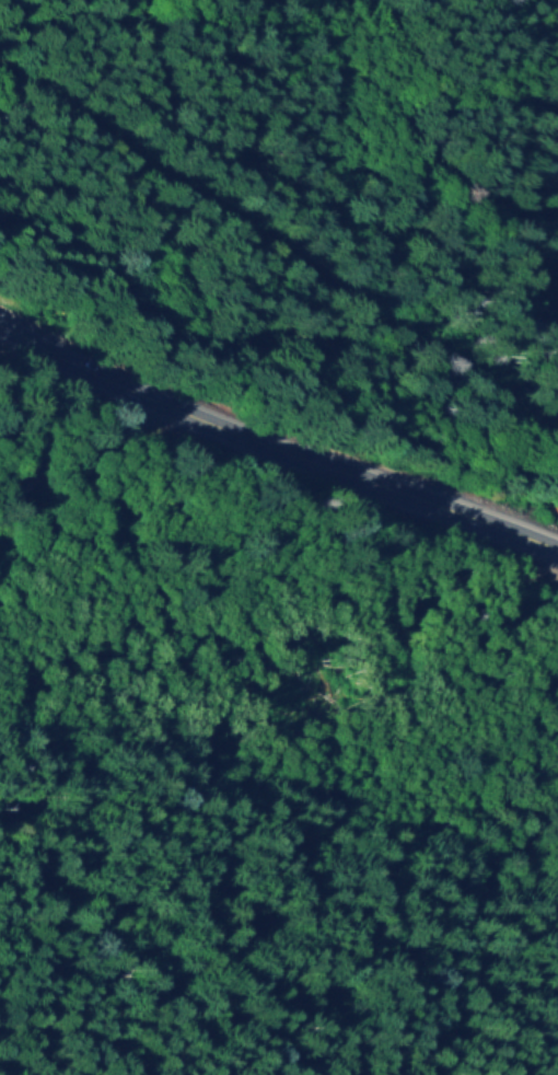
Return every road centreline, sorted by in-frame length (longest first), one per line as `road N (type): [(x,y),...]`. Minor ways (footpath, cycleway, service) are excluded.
road 1 (trunk): [(557,550),(172,411),(0,326)]
road 2 (track): [(55,483),(172,411)]
road 3 (track): [(0,377),(30,440),(34,497)]

